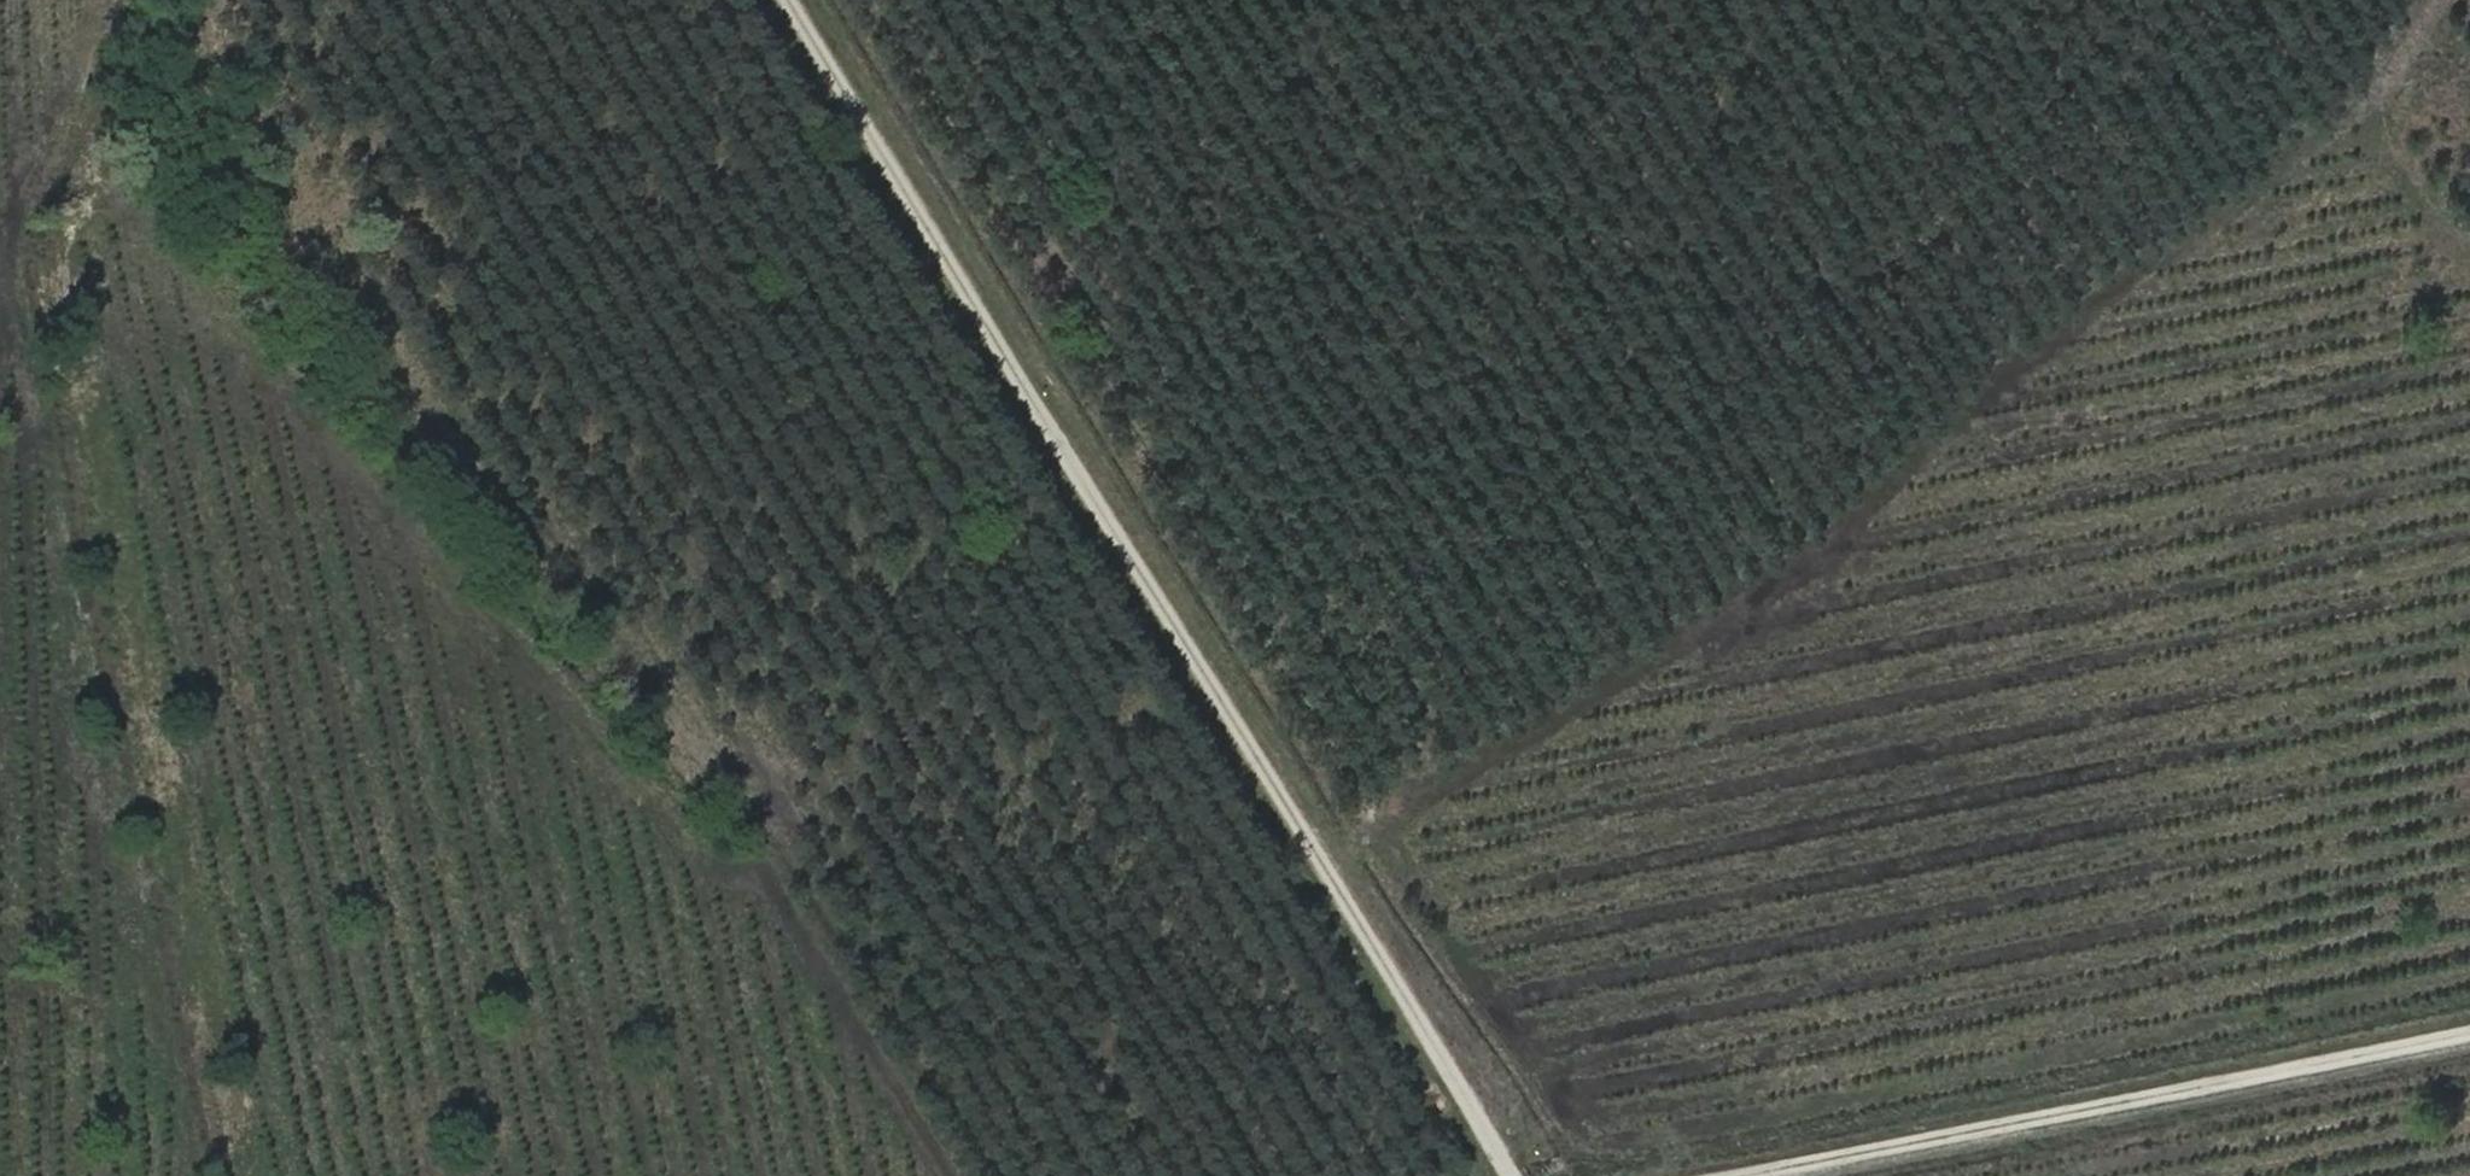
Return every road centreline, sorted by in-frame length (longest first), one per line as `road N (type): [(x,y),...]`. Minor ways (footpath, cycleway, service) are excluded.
road 1 (track): [(787,0),(1514,1175)]
road 2 (track): [(1746,1175),(2469,1032)]

